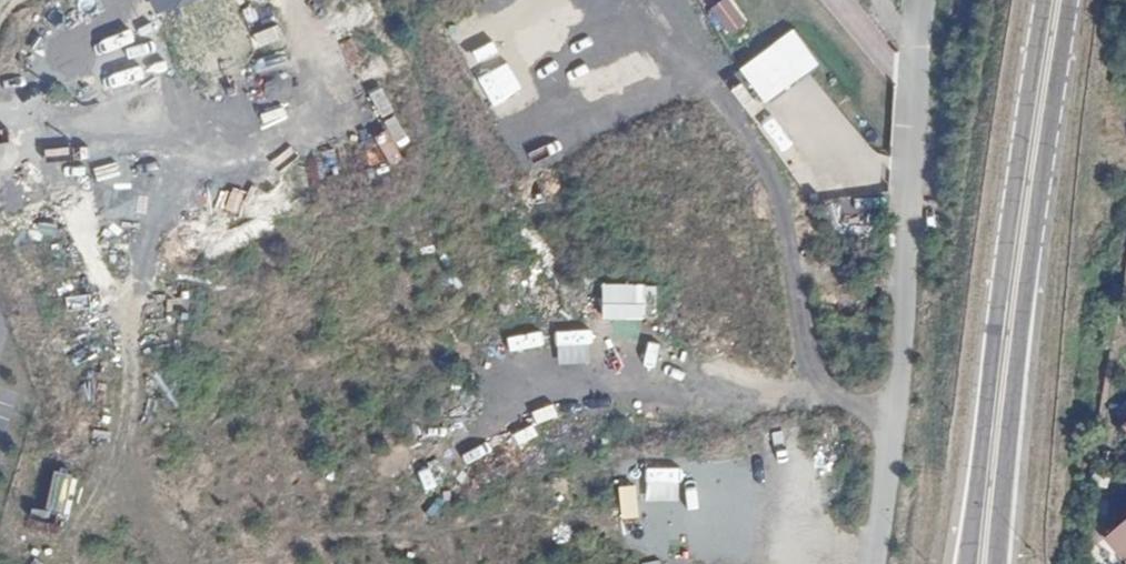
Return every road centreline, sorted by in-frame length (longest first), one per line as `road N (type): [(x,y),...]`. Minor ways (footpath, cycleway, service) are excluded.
road 1 (secondary): [(1043,0),(969,563)]
road 2 (secondary): [(999,563),(1069,0)]
road 3 (track): [(878,563),(898,449),(907,103),(922,0)]
road 4 (track): [(900,415),(849,405),(827,384),(796,217),(766,158),(657,0)]

